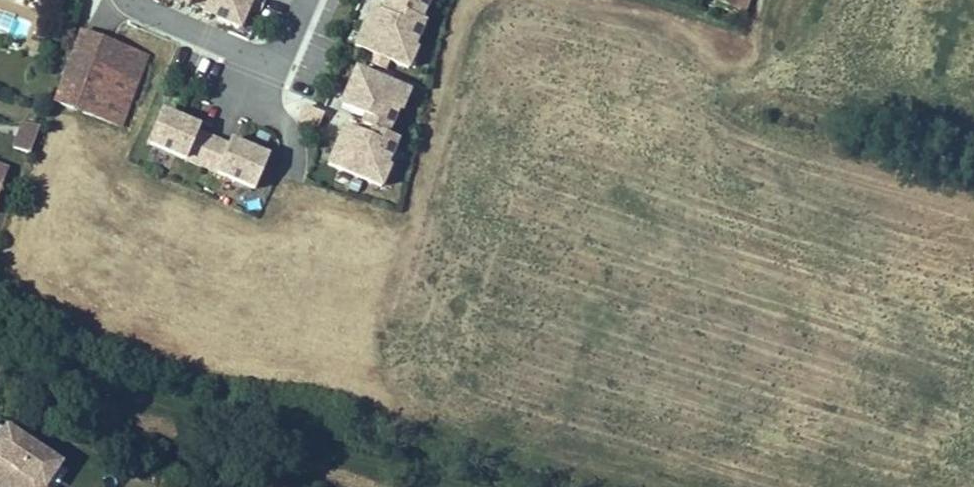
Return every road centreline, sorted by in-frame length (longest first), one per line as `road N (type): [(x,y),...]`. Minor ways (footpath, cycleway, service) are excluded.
road 1 (track): [(0,326),(84,364),(482,486)]

